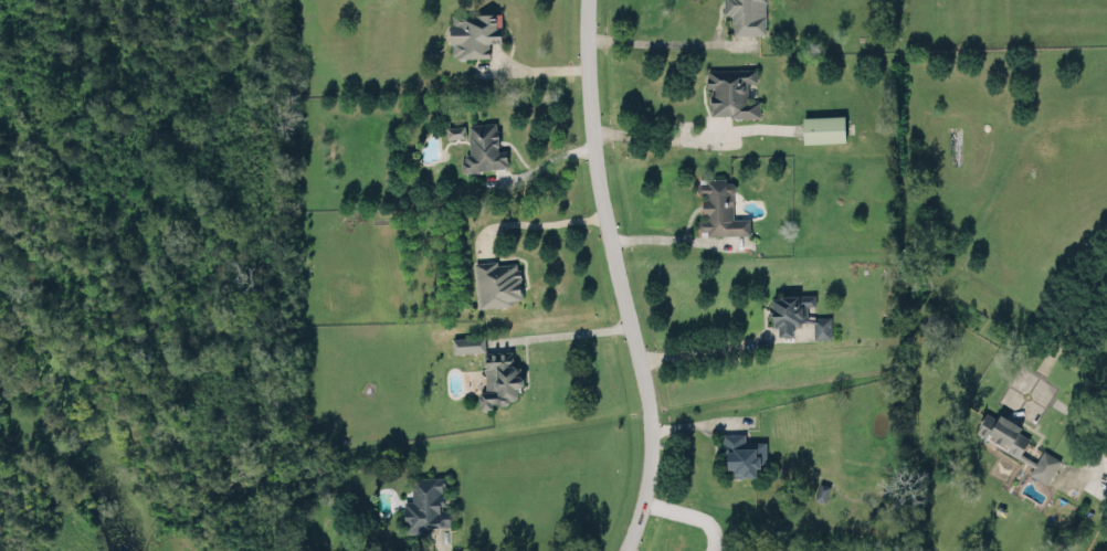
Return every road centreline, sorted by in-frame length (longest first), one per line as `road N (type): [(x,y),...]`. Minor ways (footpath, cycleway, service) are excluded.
road 1 (residential): [(584,0),(591,134),(649,417),(645,480),(622,550)]

